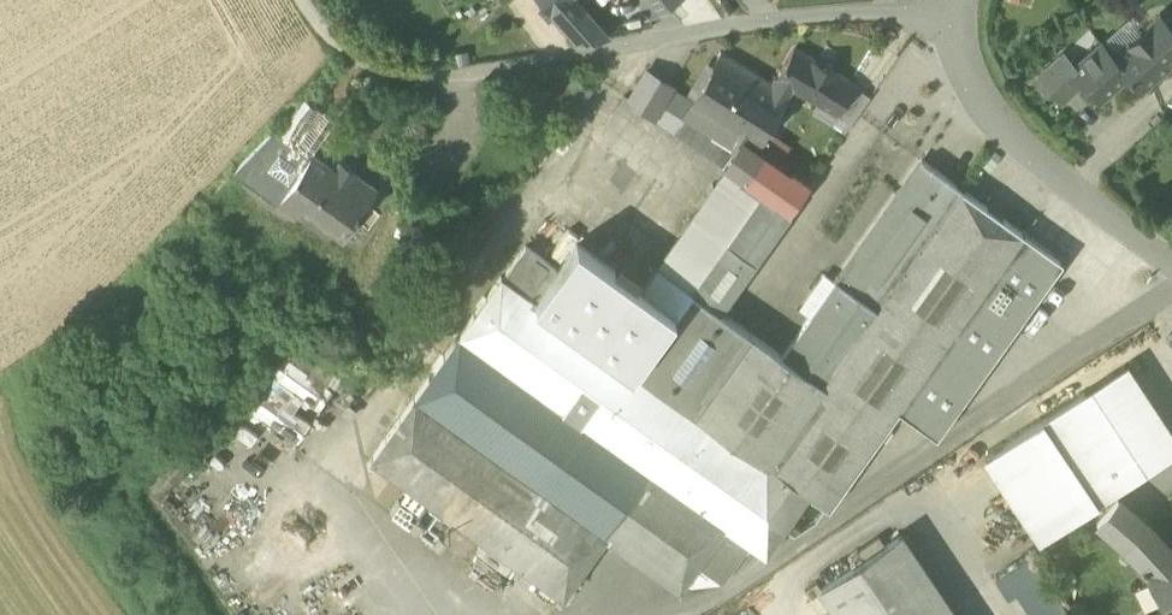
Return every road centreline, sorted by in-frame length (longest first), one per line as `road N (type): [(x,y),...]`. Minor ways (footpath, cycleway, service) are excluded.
road 1 (residential): [(954,18),(847,12),(745,22),(461,77),(392,71),(345,48),(315,21)]
road 2 (residential): [(1171,265),(1035,162),(979,84),(954,18)]

